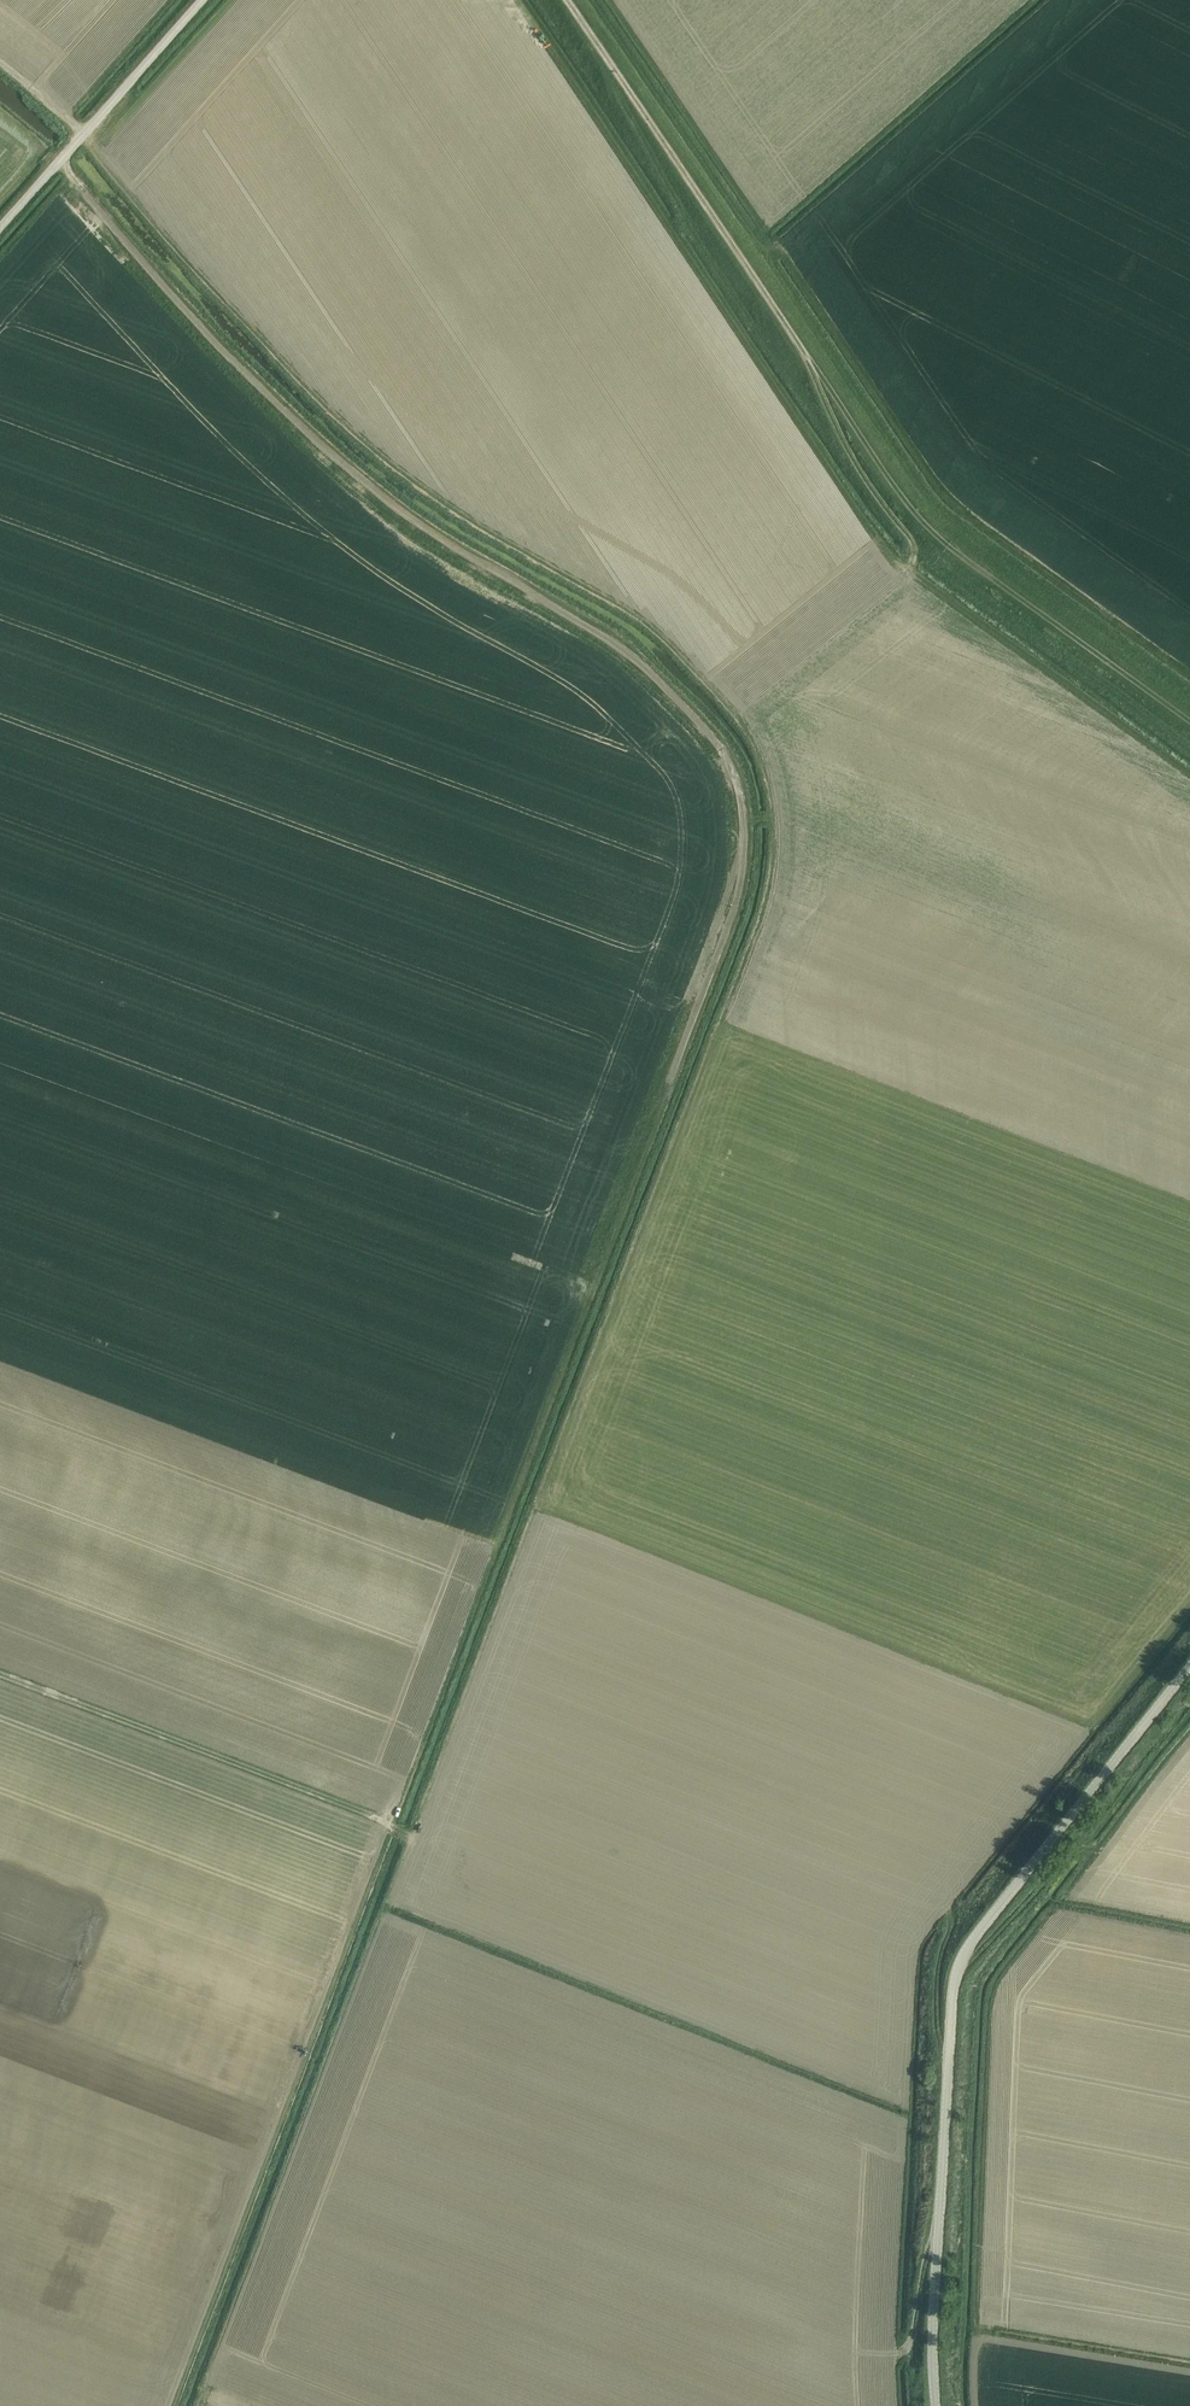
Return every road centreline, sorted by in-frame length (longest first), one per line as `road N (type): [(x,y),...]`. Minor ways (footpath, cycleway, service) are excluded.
road 1 (track): [(561,0),(919,519),(1189,717)]
road 2 (unclassified): [(937,2405),(936,2273),(960,1964),(1189,1668)]
road 3 (unclassified): [(0,230),(206,0)]

